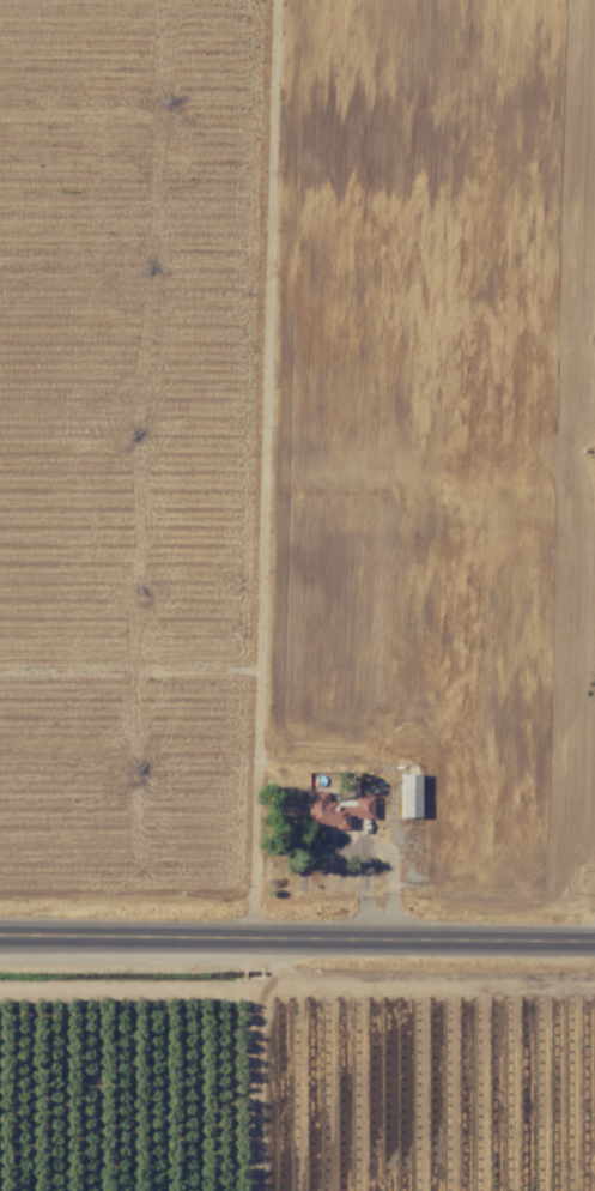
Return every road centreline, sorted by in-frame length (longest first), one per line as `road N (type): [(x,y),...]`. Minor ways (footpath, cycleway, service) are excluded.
road 1 (primary): [(0,938),(594,938)]
road 2 (track): [(251,938),(256,760),(360,760),(389,768),(394,938)]

